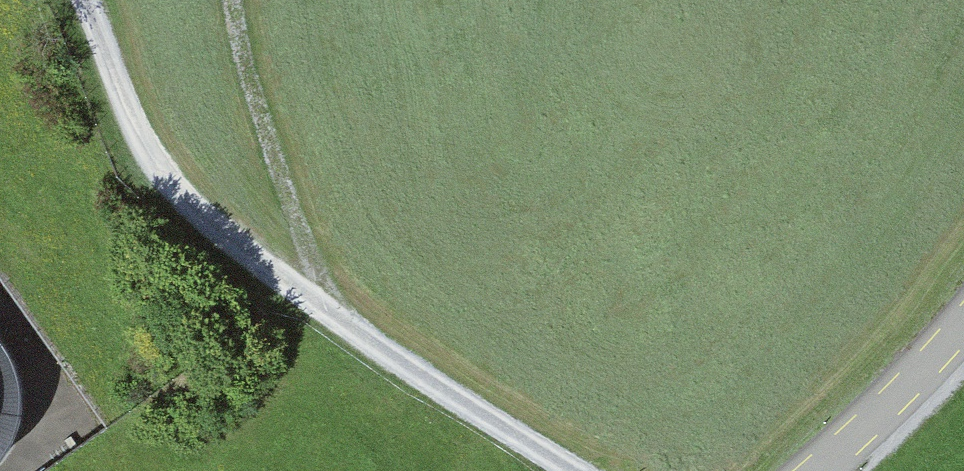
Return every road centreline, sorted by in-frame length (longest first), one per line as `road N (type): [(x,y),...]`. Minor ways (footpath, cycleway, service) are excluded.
road 1 (track): [(83,0),(153,158),(218,224),(341,314)]
road 2 (track): [(234,0),(305,239),(341,314)]
road 3 (track): [(341,314),(575,470)]
road 4 (unclassified): [(963,326),(812,470)]

